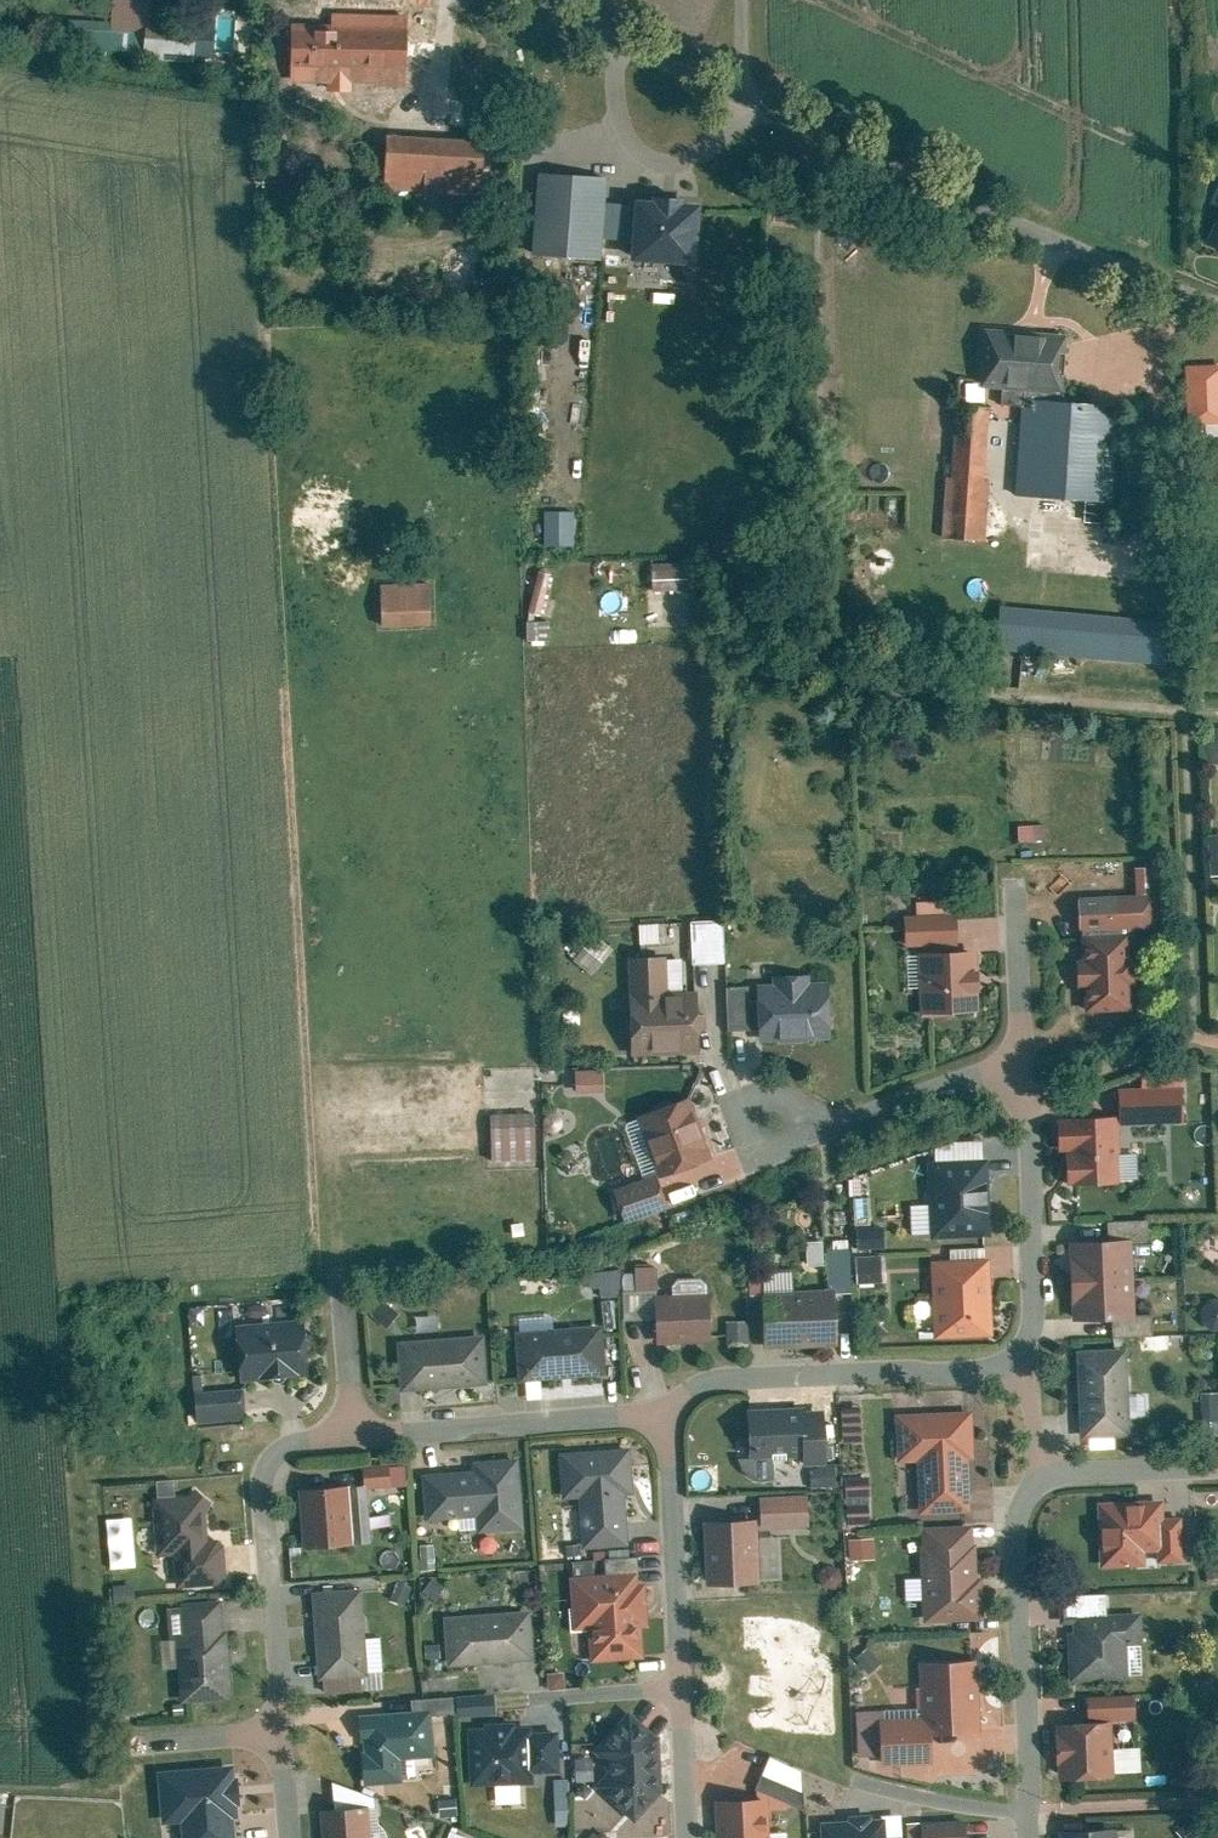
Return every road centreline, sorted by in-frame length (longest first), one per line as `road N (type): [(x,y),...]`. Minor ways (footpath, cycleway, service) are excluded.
road 1 (residential): [(1217,294),(801,116),(576,0)]
road 2 (residential): [(274,1733),(254,1484),(261,1451),(291,1431),(347,1425)]
road 3 (residential): [(673,1412),(707,1379),(989,1371),(1016,1359)]
road 4 (residential): [(1044,1475),(1025,1496),(1017,1528),(1025,1807)]
road 5 (residential): [(347,1425),(673,1412)]
road 6 (residential): [(1024,1067),(1034,1281),(1031,1330),(1016,1359)]
road 7 (residential): [(679,1680),(673,1412)]
road 8 (residential): [(765,1123),(836,1125),(1024,1067)]
road 9 (residential): [(1014,884),(1024,1067)]
road 10 (residential): [(848,1773),(1025,1807)]
road 11 (residential): [(1044,1475),(1217,1467)]
road 12 (residential): [(115,1746),(274,1733)]
road 13 (residential): [(690,1837),(679,1680)]
road 14 (residential): [(340,1290),(347,1425)]
road 15 (residential): [(1016,1359),(1031,1387),(1044,1475)]

